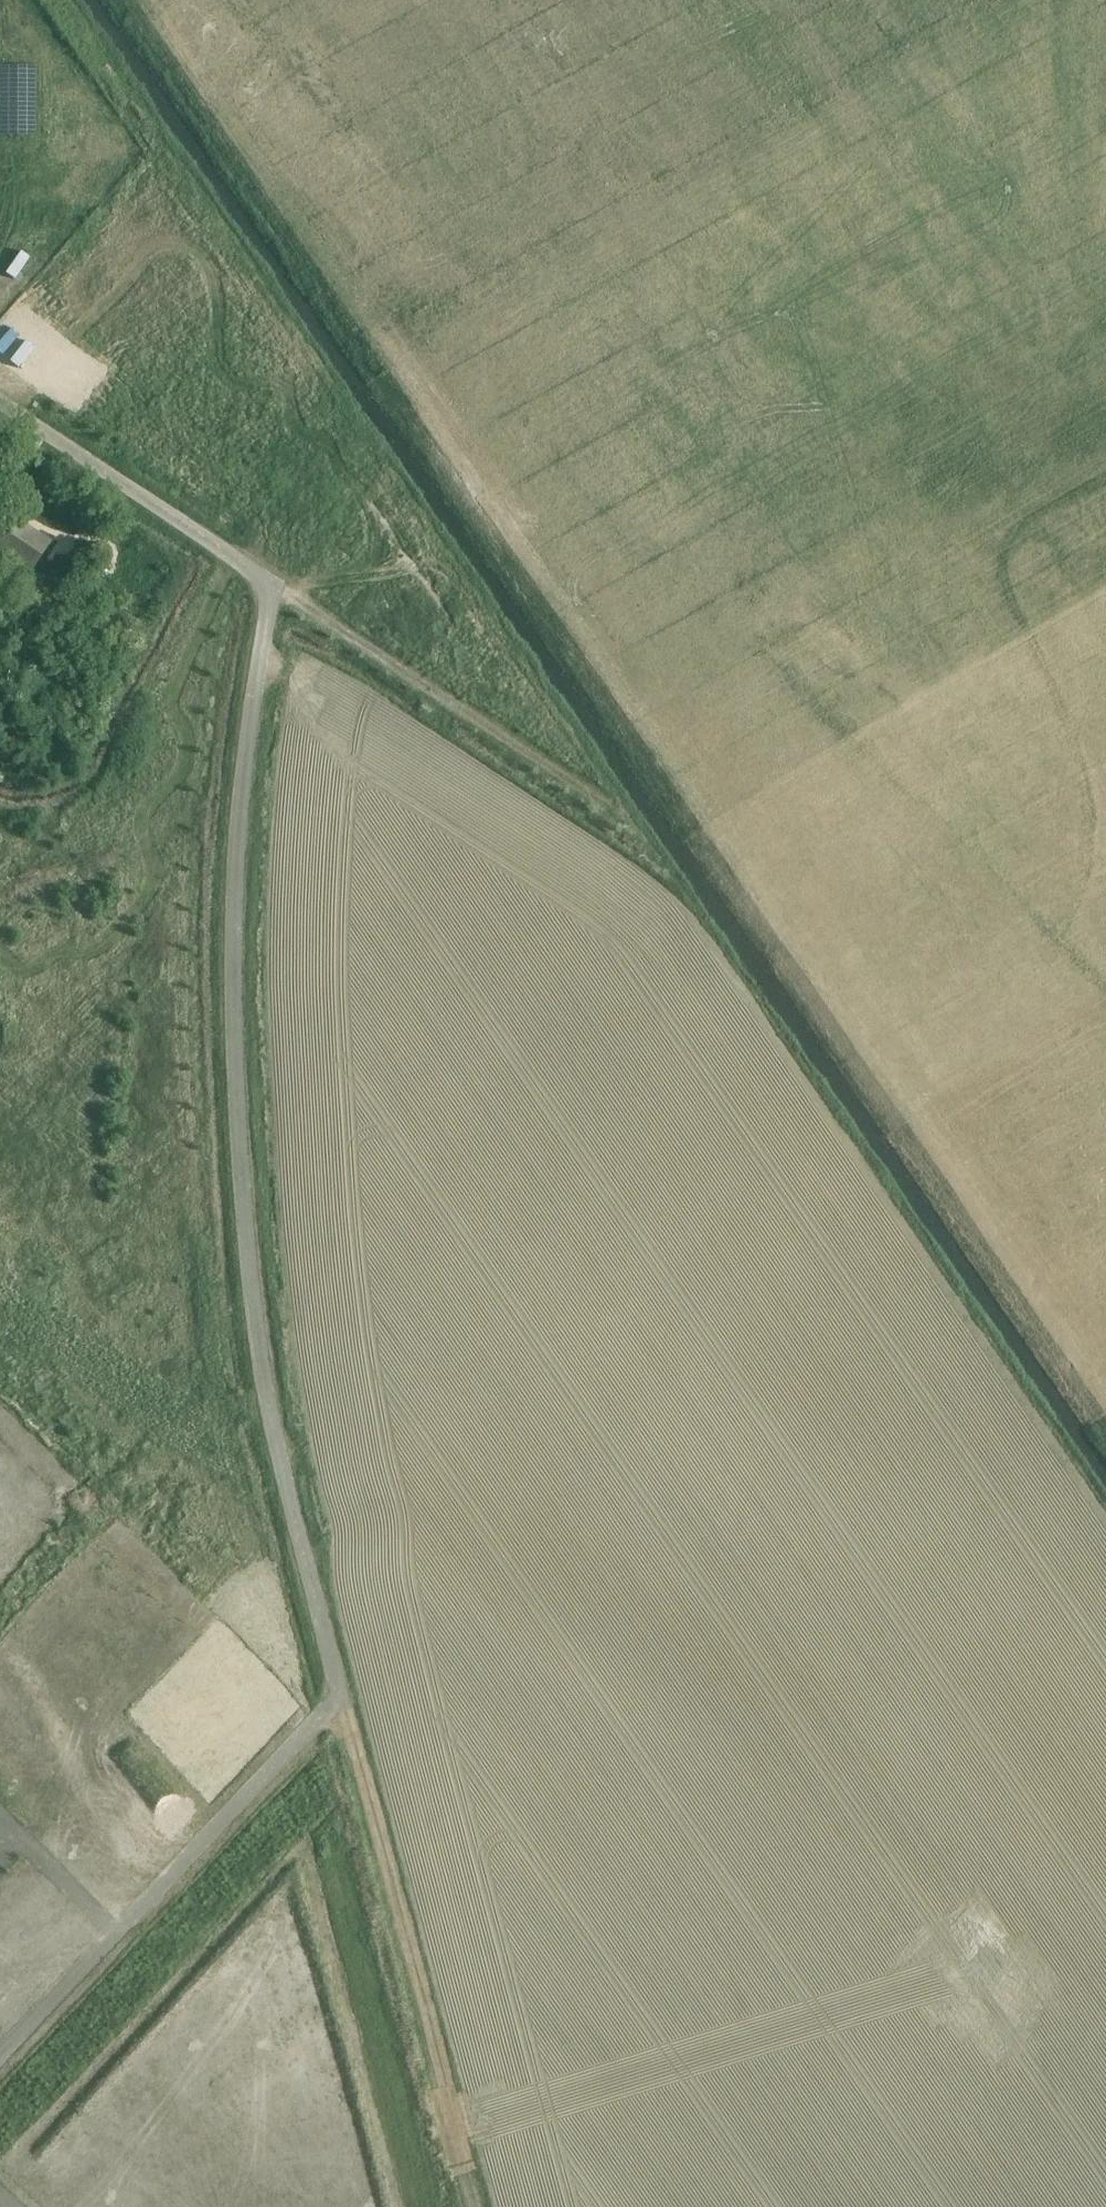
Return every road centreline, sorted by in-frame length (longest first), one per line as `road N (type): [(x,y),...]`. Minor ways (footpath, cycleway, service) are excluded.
road 1 (track): [(0,2060),(340,1693)]
road 2 (track): [(0,1811),(118,1931)]

